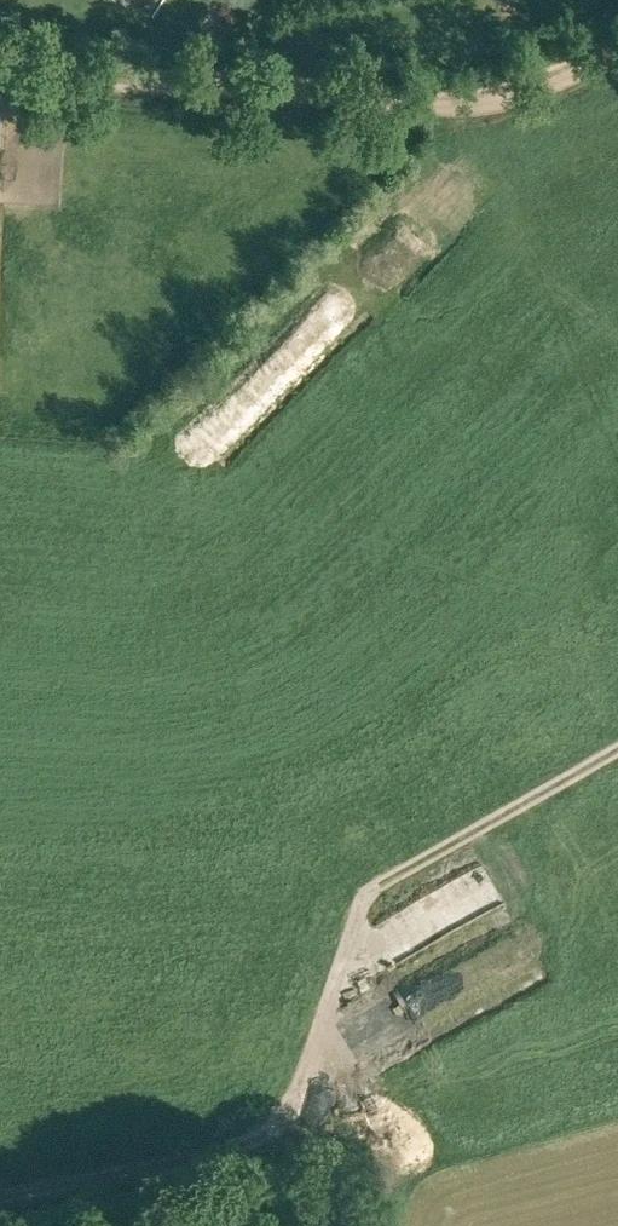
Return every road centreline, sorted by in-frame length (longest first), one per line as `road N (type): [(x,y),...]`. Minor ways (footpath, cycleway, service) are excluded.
road 1 (track): [(617,753),(368,893),(275,1140),(0,1196)]
road 2 (track): [(617,51),(533,93),(451,107),(0,73)]

